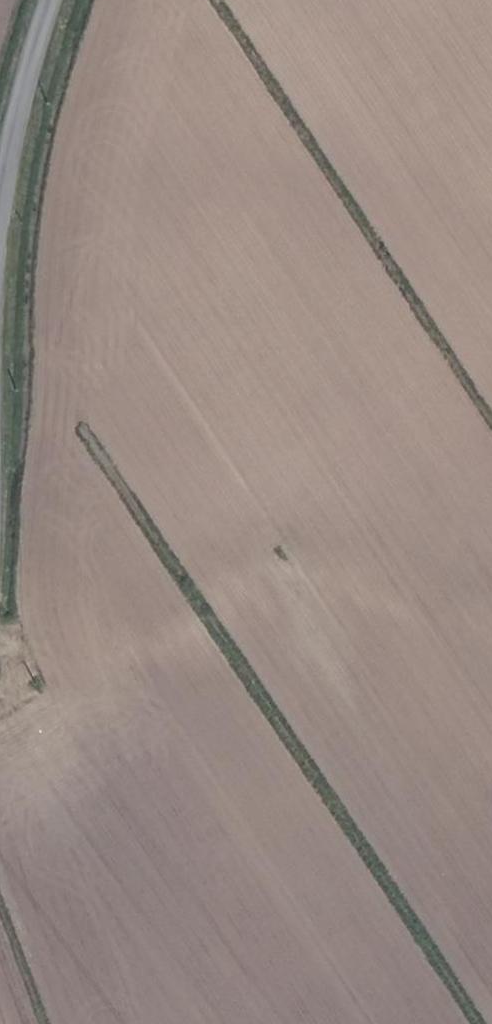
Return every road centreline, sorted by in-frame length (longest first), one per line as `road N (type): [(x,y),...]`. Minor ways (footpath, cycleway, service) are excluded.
road 1 (track): [(491,632),(335,583),(259,584),(91,693),(45,703),(0,693)]
road 2 (tertiary): [(0,229),(22,109),(58,0)]

